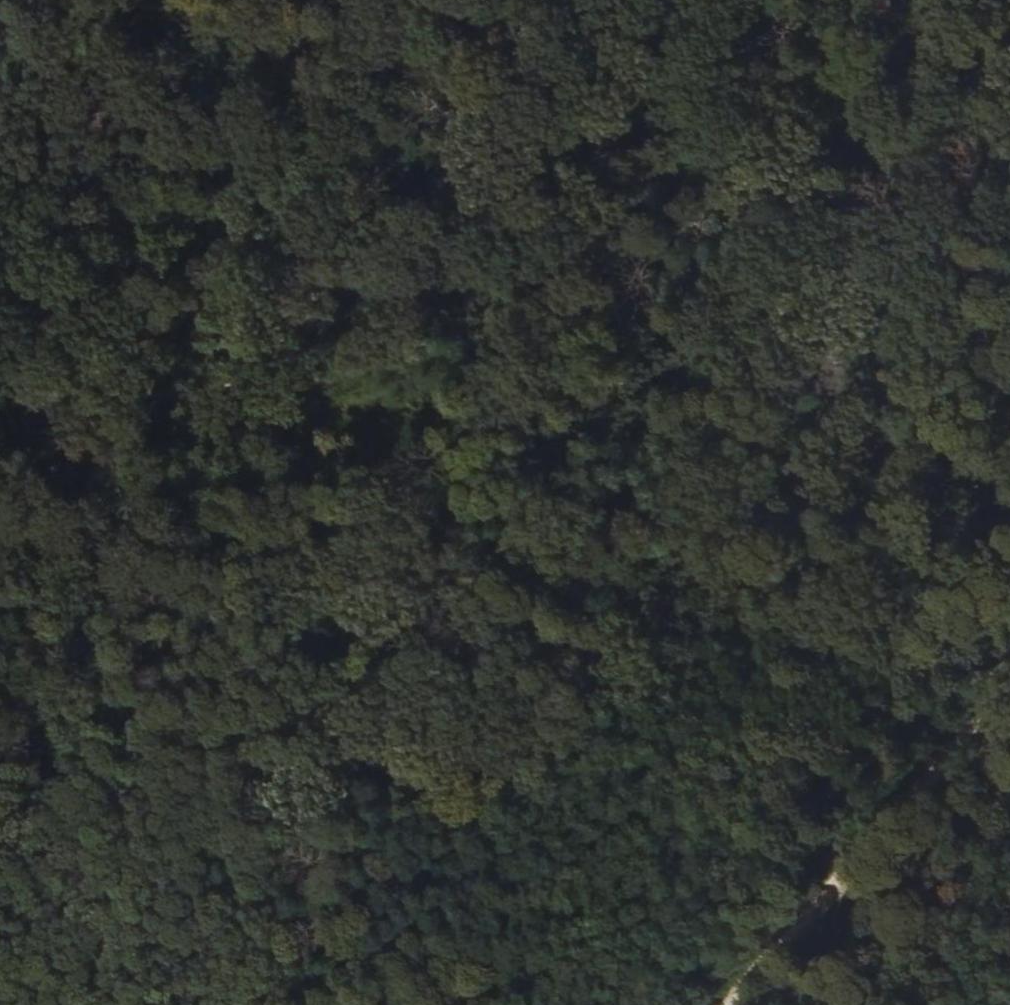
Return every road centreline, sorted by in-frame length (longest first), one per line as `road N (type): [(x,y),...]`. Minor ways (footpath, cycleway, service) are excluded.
road 1 (track): [(1009,672),(713,1004)]

